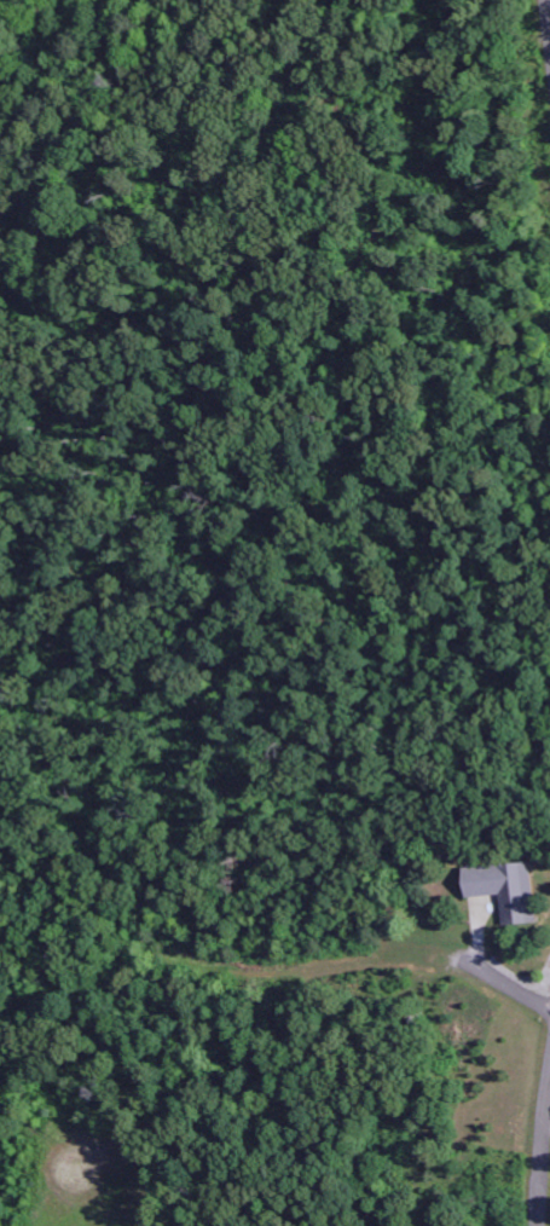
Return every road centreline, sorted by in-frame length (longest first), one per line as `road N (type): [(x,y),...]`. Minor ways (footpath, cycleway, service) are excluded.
road 1 (residential): [(549,1064),(535,1225)]

